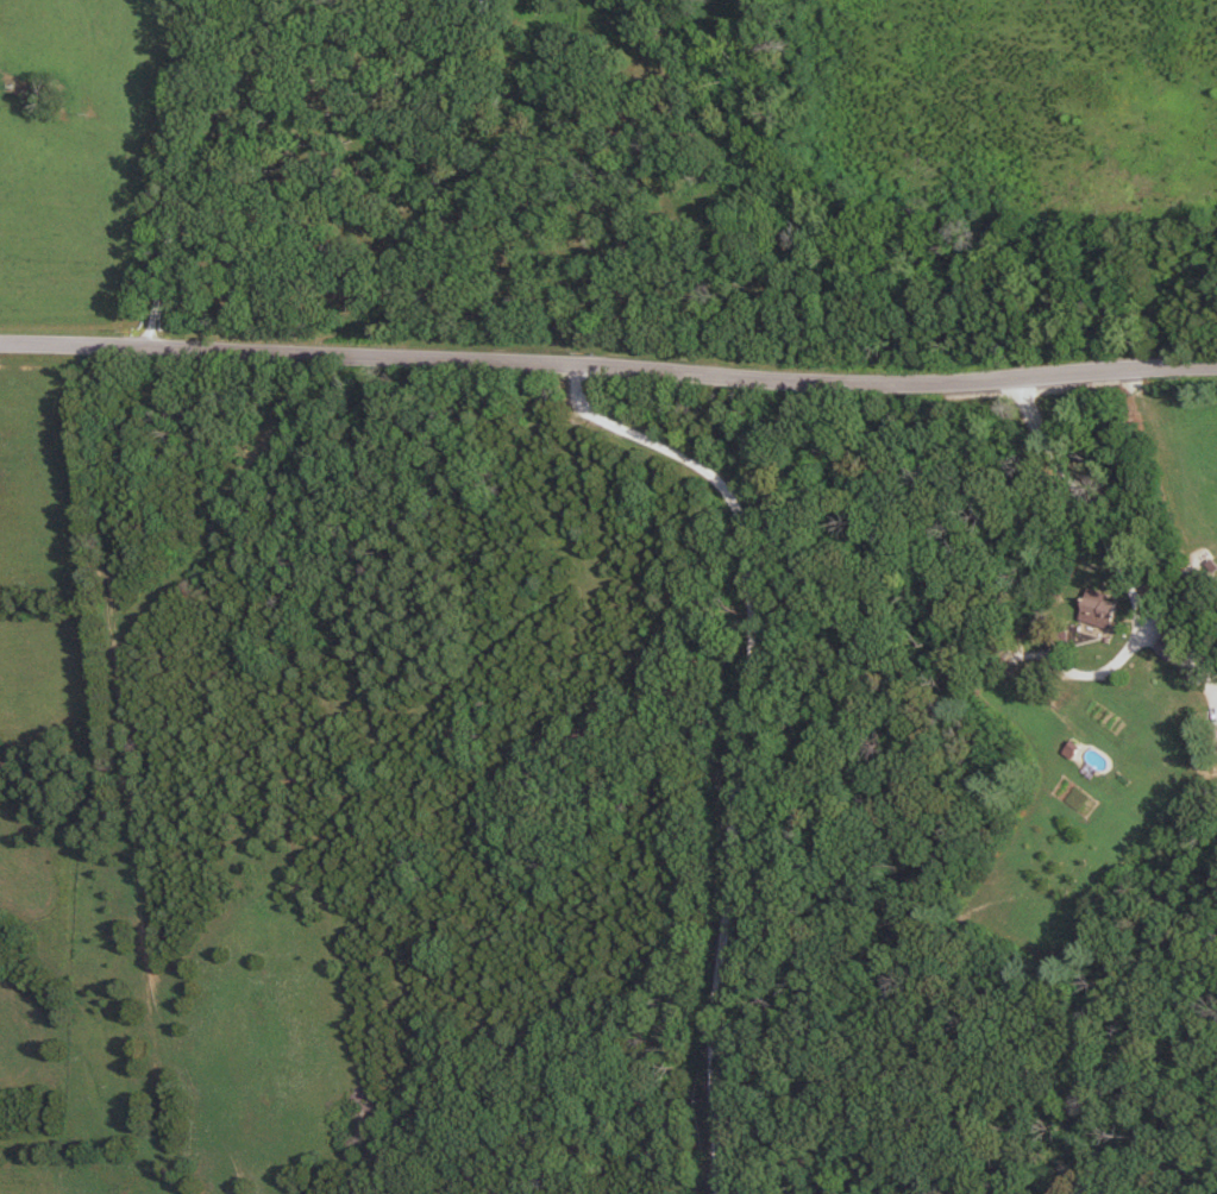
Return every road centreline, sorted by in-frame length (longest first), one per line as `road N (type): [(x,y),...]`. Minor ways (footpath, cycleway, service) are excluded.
road 1 (residential): [(1216,362),(921,381),(797,379),(577,360),(0,340)]

